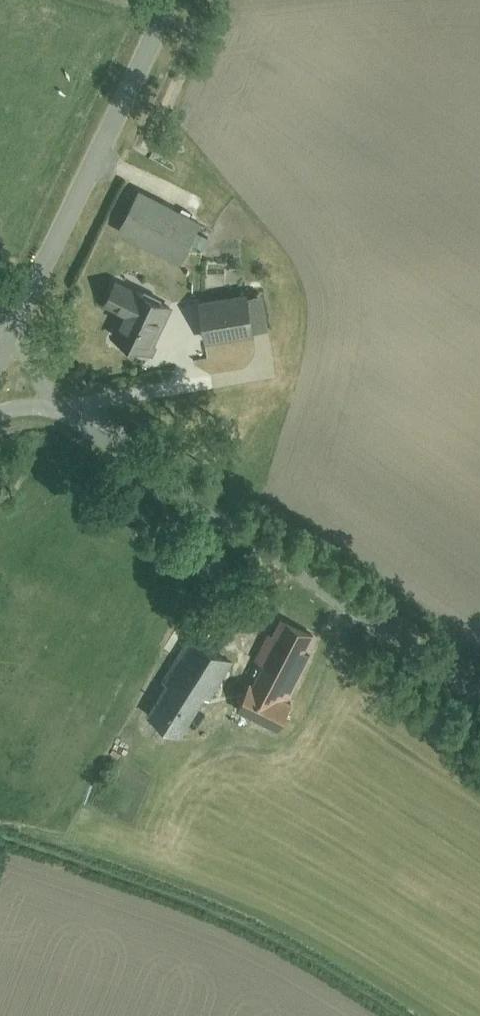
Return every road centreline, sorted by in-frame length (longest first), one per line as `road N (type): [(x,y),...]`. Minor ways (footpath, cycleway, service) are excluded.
road 1 (unclassified): [(50,404),(479,690)]
road 2 (residential): [(172,0),(18,326)]

